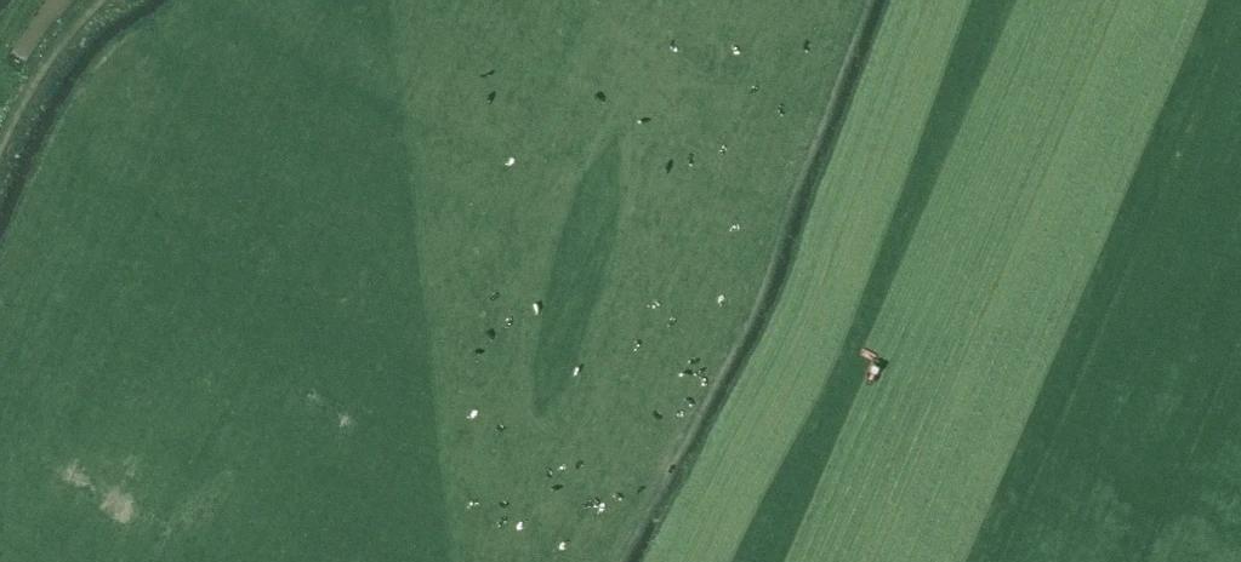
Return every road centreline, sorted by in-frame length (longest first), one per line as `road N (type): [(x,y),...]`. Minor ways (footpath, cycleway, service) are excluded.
road 1 (track): [(0,150),(62,42),(103,0)]

